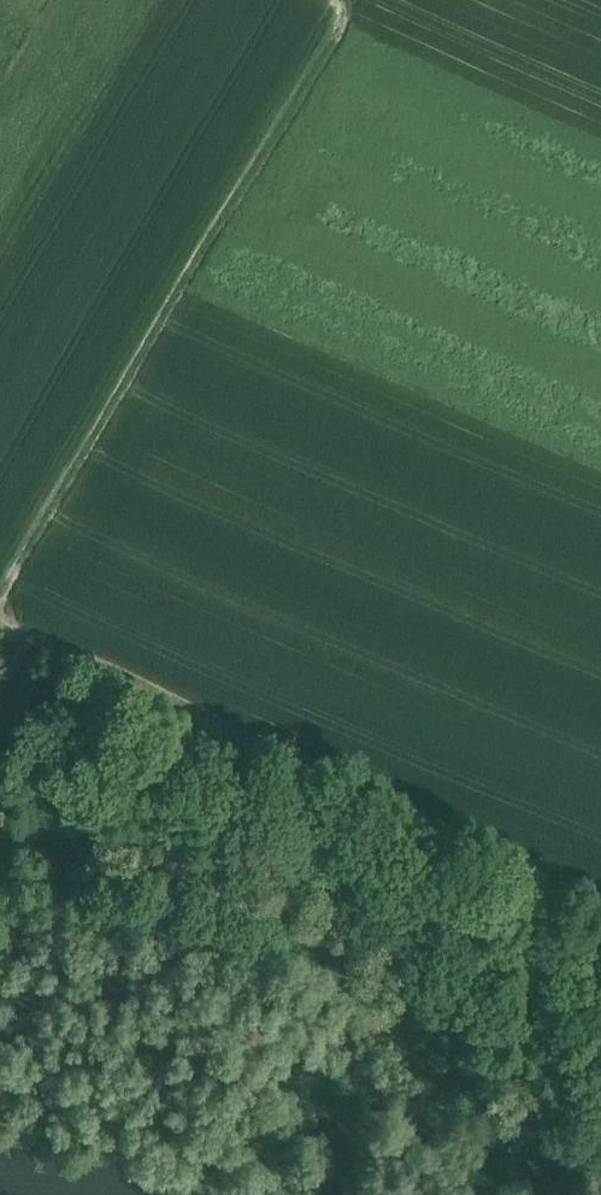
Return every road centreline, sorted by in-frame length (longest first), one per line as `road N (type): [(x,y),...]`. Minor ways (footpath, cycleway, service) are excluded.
road 1 (track): [(600,1087),(261,899),(153,858),(0,827)]

